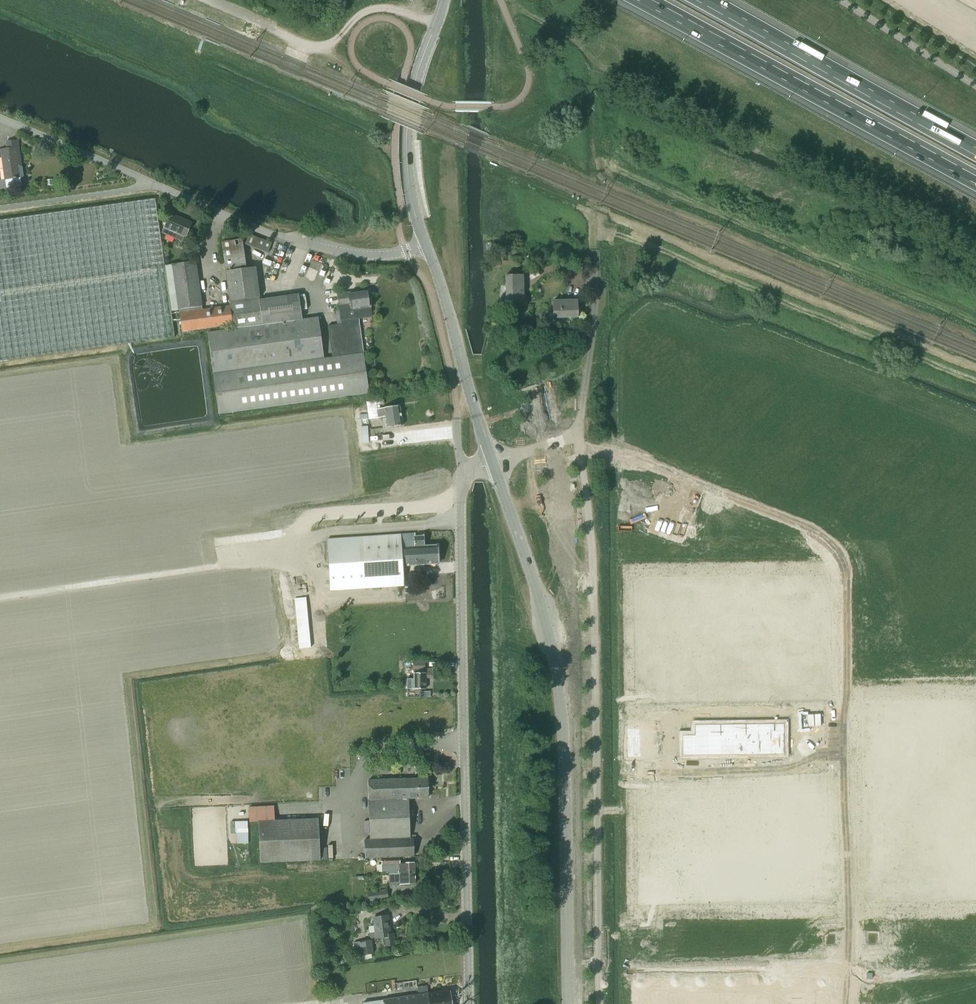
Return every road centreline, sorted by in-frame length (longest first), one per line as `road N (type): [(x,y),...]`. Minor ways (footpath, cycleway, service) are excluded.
road 1 (unclassified): [(599,1003),(590,517),(582,463),(576,439),(492,461)]
road 2 (tertiary): [(567,1003),(561,696),(544,607),(492,461)]
road 3 (track): [(506,1003),(496,517),(485,483),(466,473)]
road 4 (unclassified): [(469,1003),(459,486),(466,473)]
road 5 (motorway): [(638,0),(975,184)]
road 6 (motorway): [(975,148),(709,0)]
road 7 (unclassified): [(426,244),(377,256),(298,244),(149,180)]
road 8 (tertiary): [(426,244),(408,177),(408,114),(444,0)]
road 9 (track): [(436,22),(374,8),(331,43),(309,47),(209,0)]
road 10 (tertiary): [(492,461),(426,244)]
road 11 (unclassified): [(149,180),(0,118)]
road 12 (unclassified): [(0,208),(149,180)]

